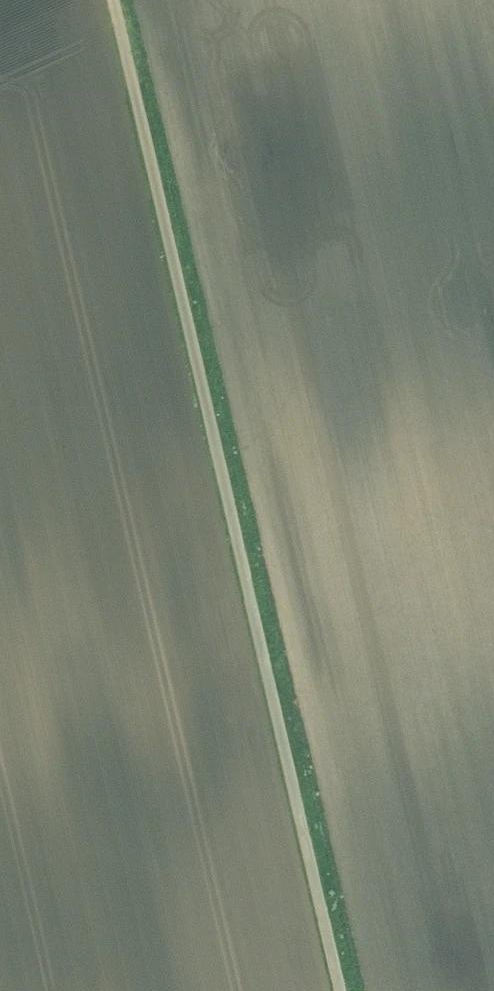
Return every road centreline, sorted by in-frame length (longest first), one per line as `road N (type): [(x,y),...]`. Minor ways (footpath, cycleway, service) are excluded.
road 1 (unclassified): [(343,990),(115,0)]

